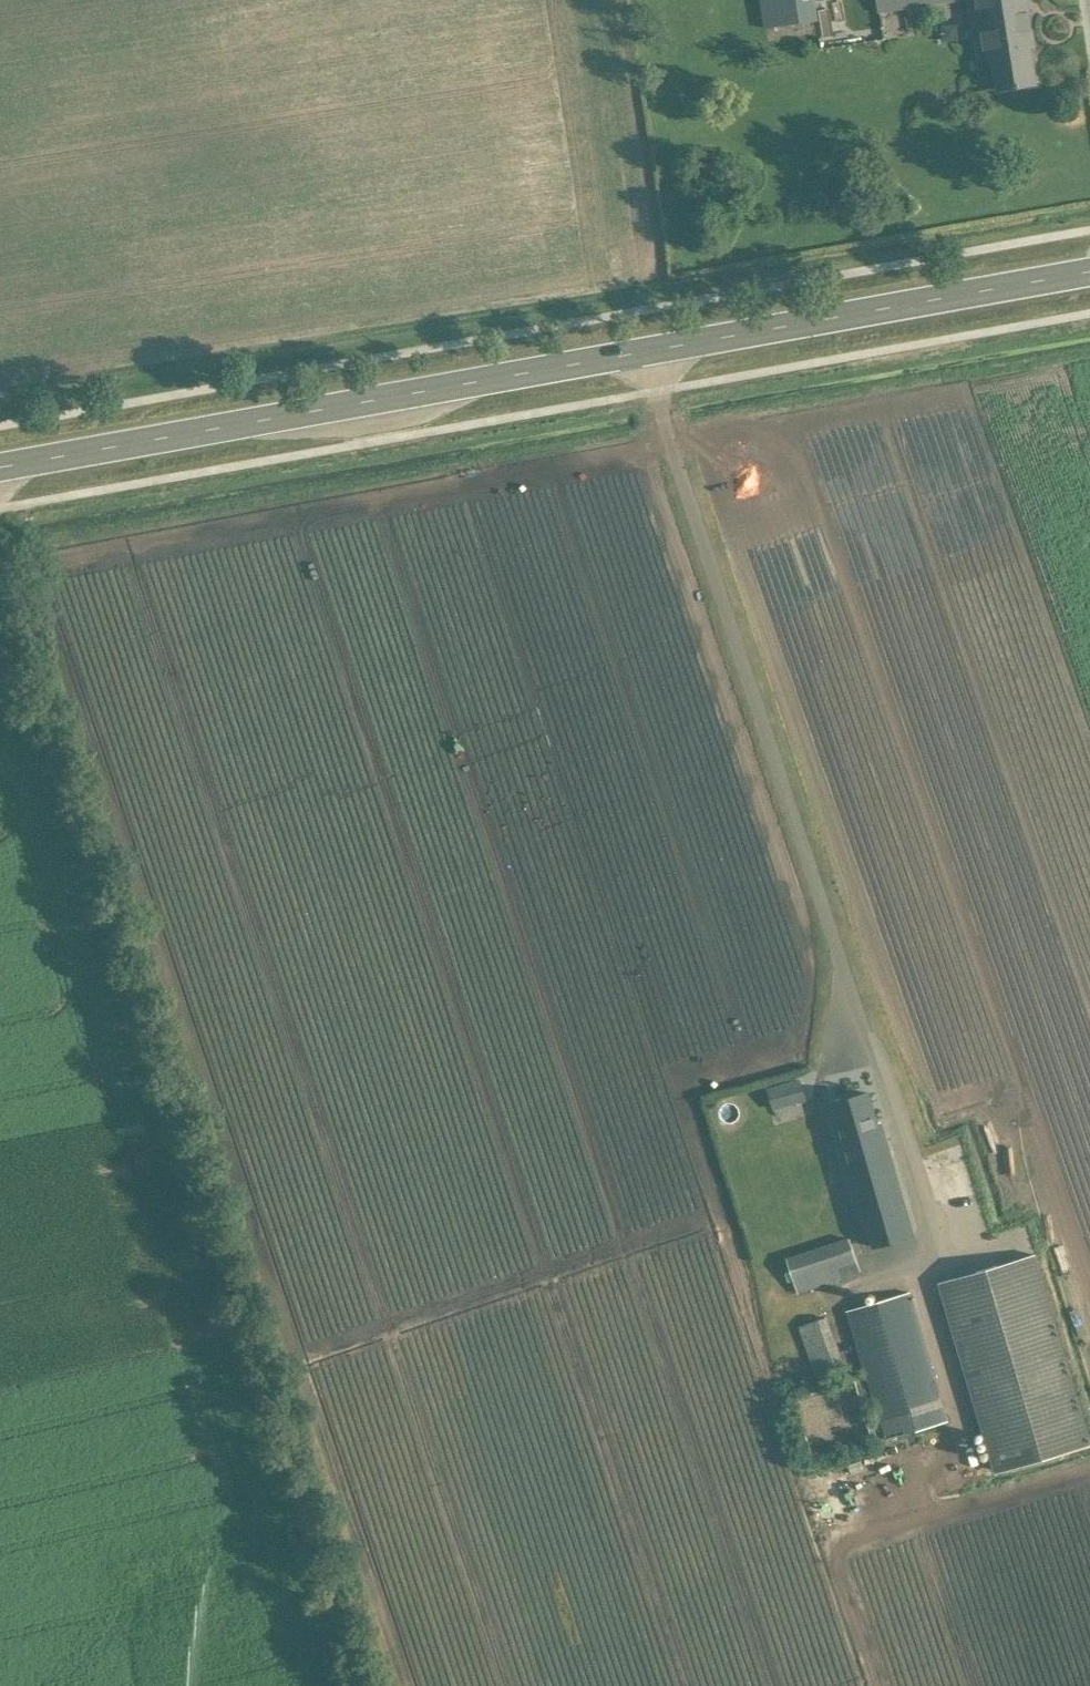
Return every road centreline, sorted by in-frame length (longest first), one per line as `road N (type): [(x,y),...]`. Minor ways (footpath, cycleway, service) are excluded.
road 1 (primary): [(0,465),(1089,269)]

